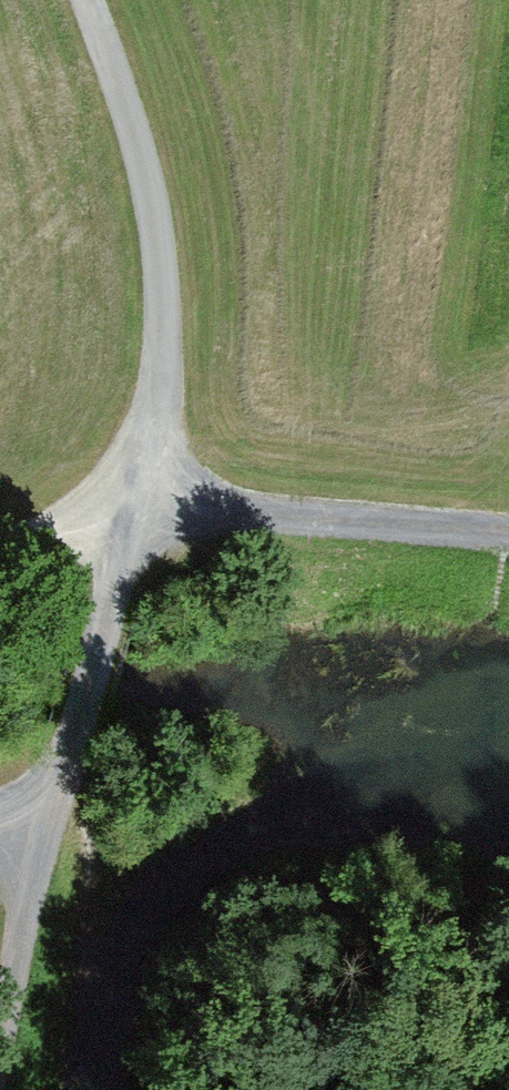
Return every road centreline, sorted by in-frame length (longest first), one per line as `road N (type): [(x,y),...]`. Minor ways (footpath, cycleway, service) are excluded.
road 1 (track): [(74,781),(177,359),(174,234),(154,126),(85,0)]
road 2 (track): [(156,460),(244,502),(508,528)]
road 3 (track): [(74,781),(0,1052)]
road 4 (track): [(0,535),(139,525)]

